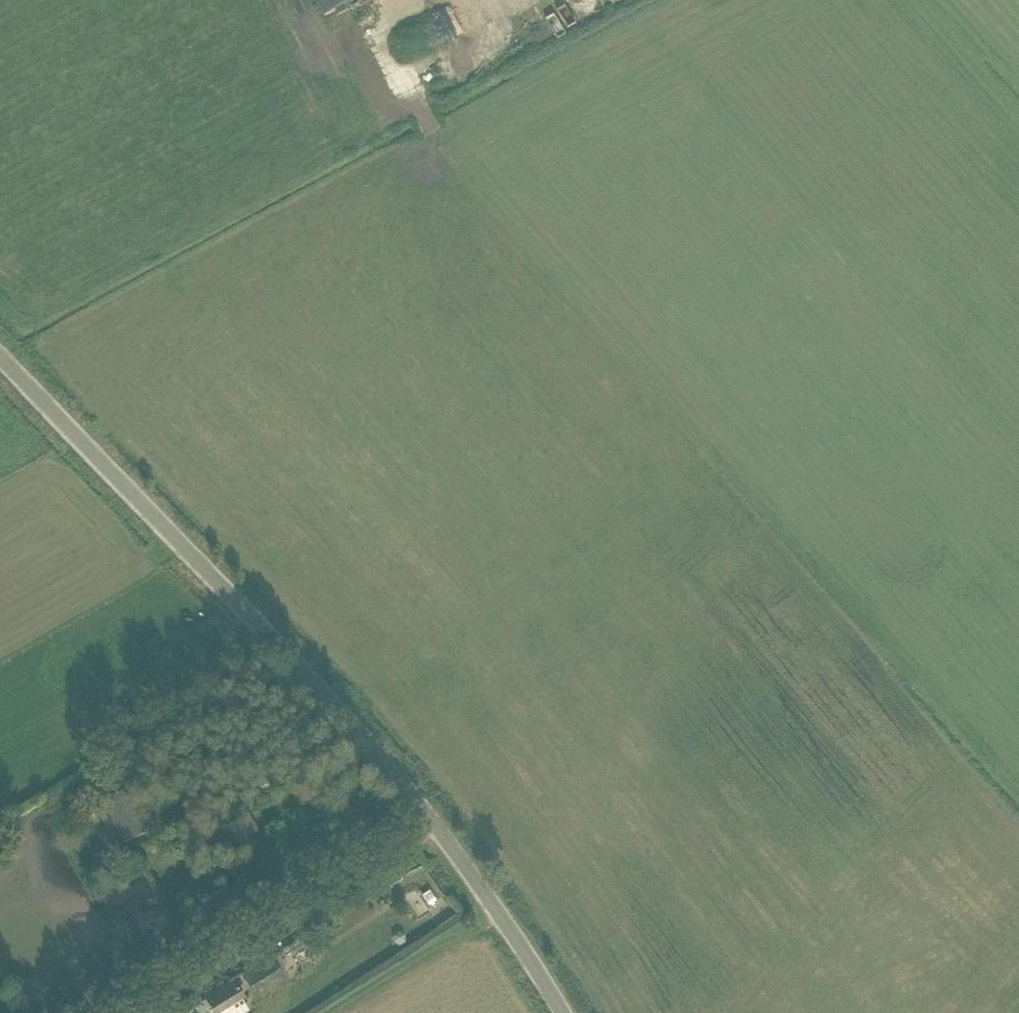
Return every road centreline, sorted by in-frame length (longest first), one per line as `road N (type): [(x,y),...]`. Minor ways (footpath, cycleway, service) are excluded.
road 1 (residential): [(561,1012),(419,810),(340,717),(0,359)]

